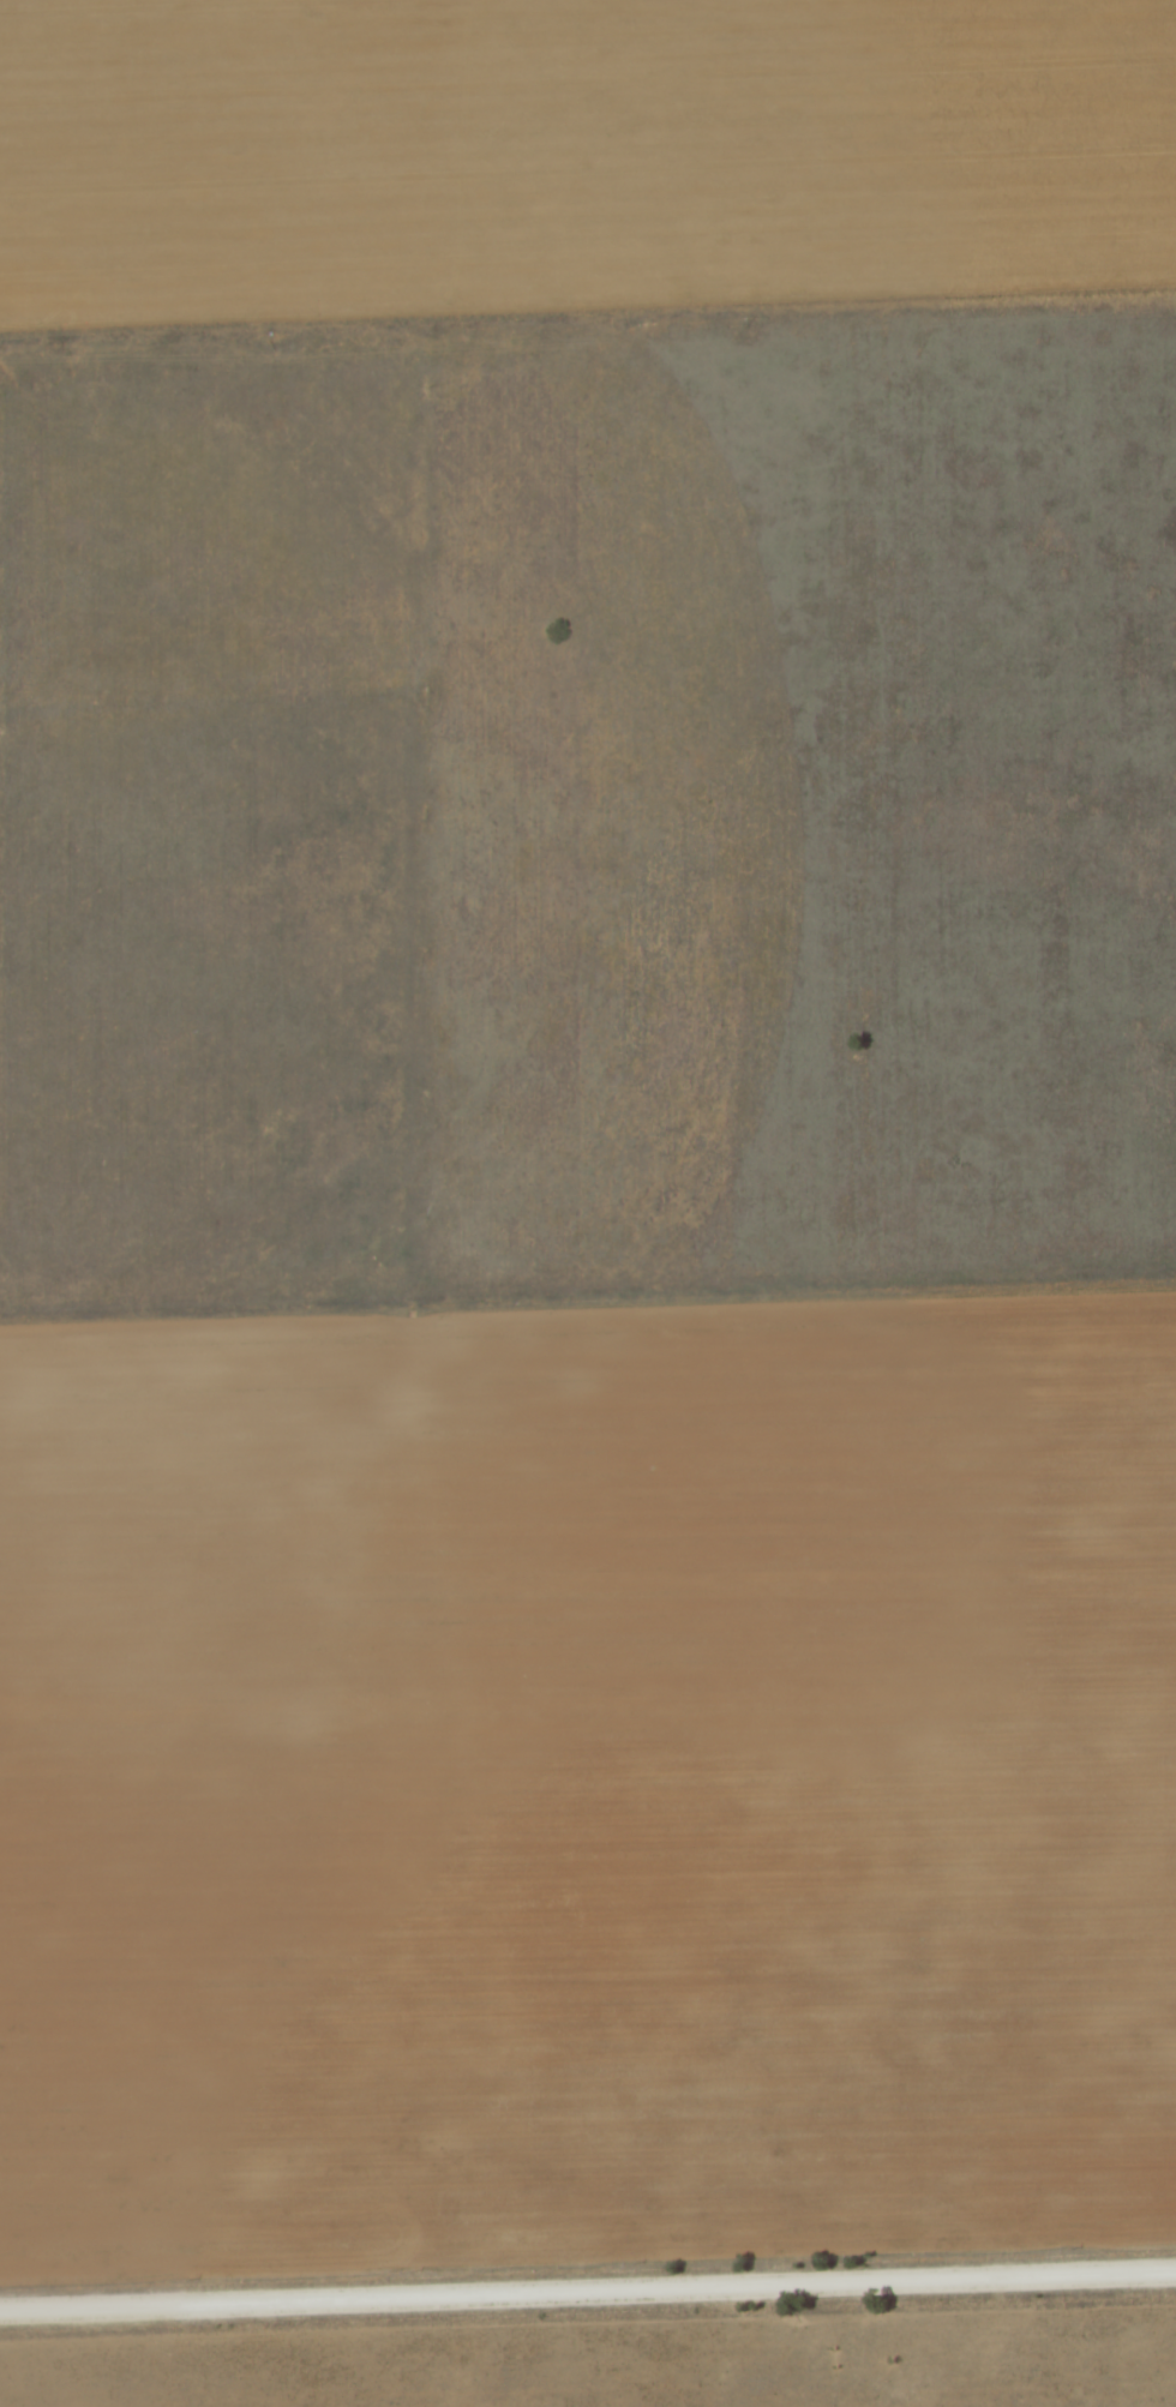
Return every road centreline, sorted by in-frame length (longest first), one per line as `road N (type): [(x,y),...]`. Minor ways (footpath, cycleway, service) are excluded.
road 1 (residential): [(1175,2279),(0,2318)]

